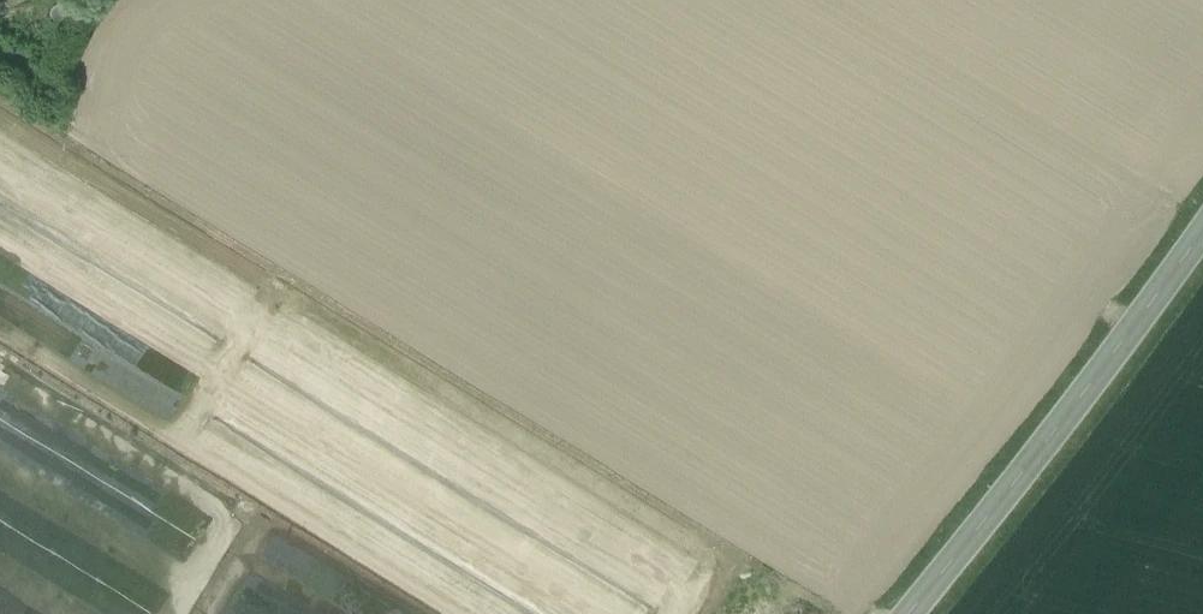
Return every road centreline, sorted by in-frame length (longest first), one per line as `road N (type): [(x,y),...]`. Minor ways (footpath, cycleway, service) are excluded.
road 1 (tertiary): [(909,613),(1202,232)]

